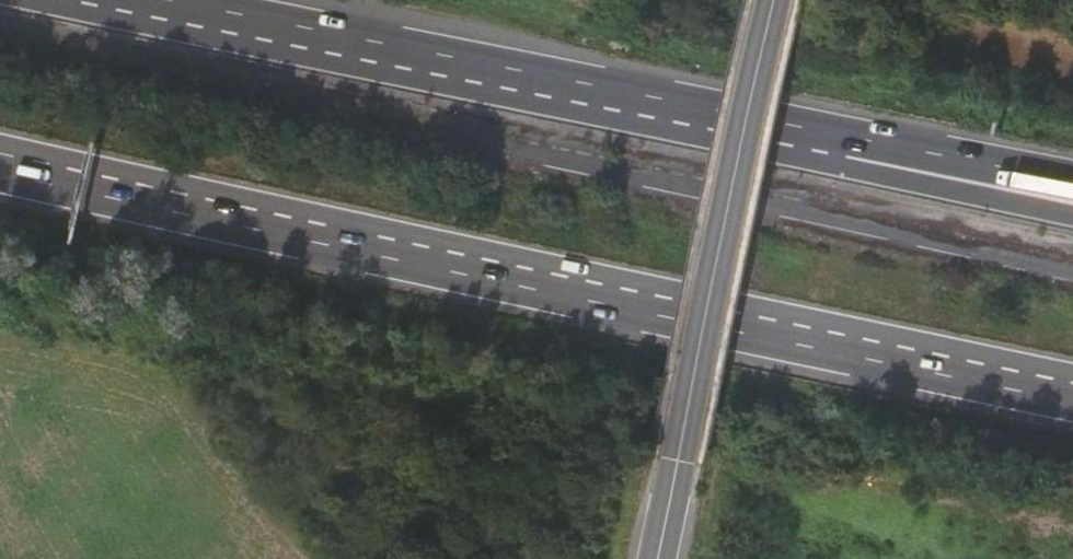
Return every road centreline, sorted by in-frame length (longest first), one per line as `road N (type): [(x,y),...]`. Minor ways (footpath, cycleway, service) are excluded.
road 1 (motorway): [(0,163),(1072,394)]
road 2 (motorway): [(818,143),(130,0)]
road 3 (tertiary): [(653,558),(771,0)]
road 4 (motorway): [(1072,216),(918,185),(818,143)]
road 5 (motorway): [(1072,185),(818,143)]

